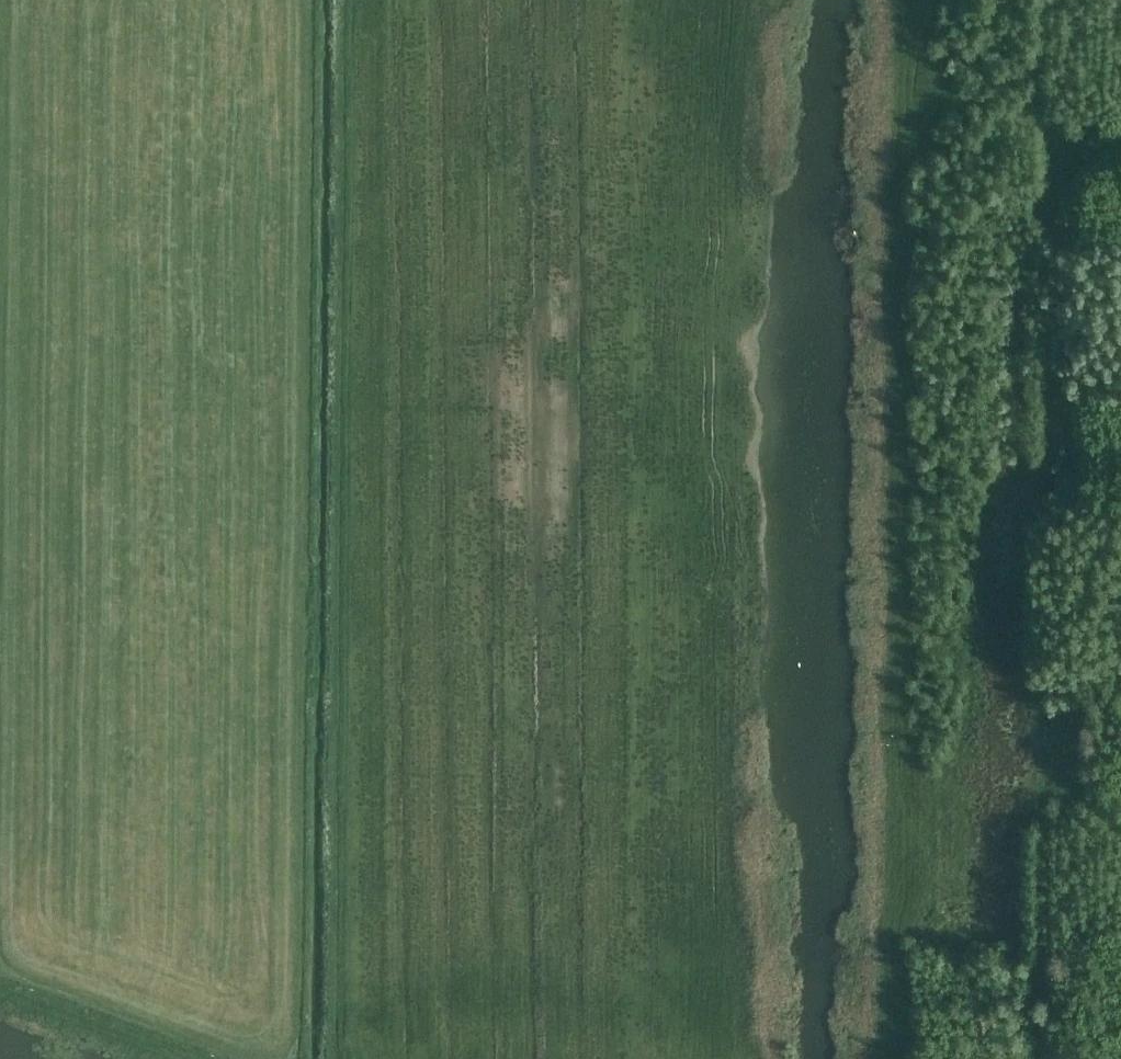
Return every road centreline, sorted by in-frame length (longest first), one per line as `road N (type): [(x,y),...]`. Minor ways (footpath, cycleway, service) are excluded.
road 1 (track): [(0,990),(193,1058)]

